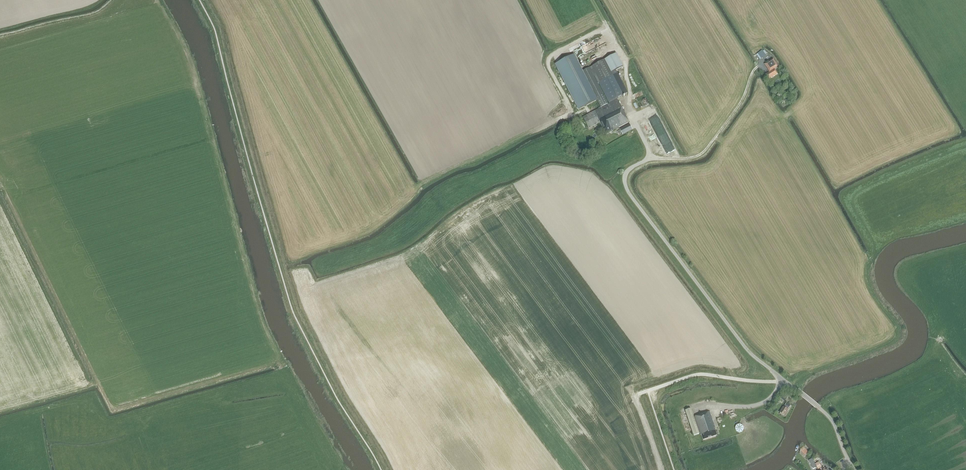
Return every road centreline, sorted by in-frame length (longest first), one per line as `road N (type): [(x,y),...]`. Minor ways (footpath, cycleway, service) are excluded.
road 1 (unclassified): [(785,381),(746,349),(631,196),(625,176),(650,158)]
road 2 (unclassified): [(638,394),(700,374),(785,381)]

